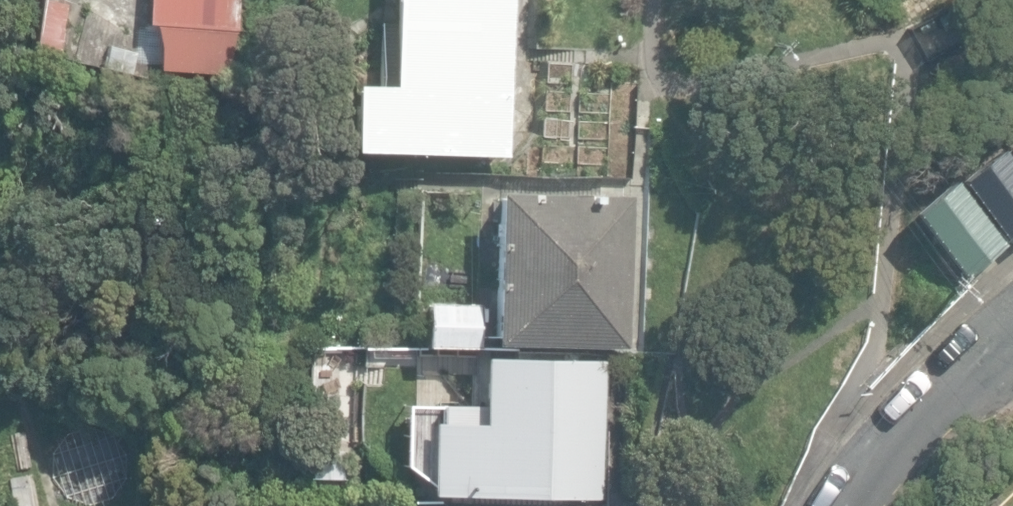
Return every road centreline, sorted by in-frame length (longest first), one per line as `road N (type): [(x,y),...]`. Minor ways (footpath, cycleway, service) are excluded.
road 1 (residential): [(1012,343),(872,469),(850,505)]

